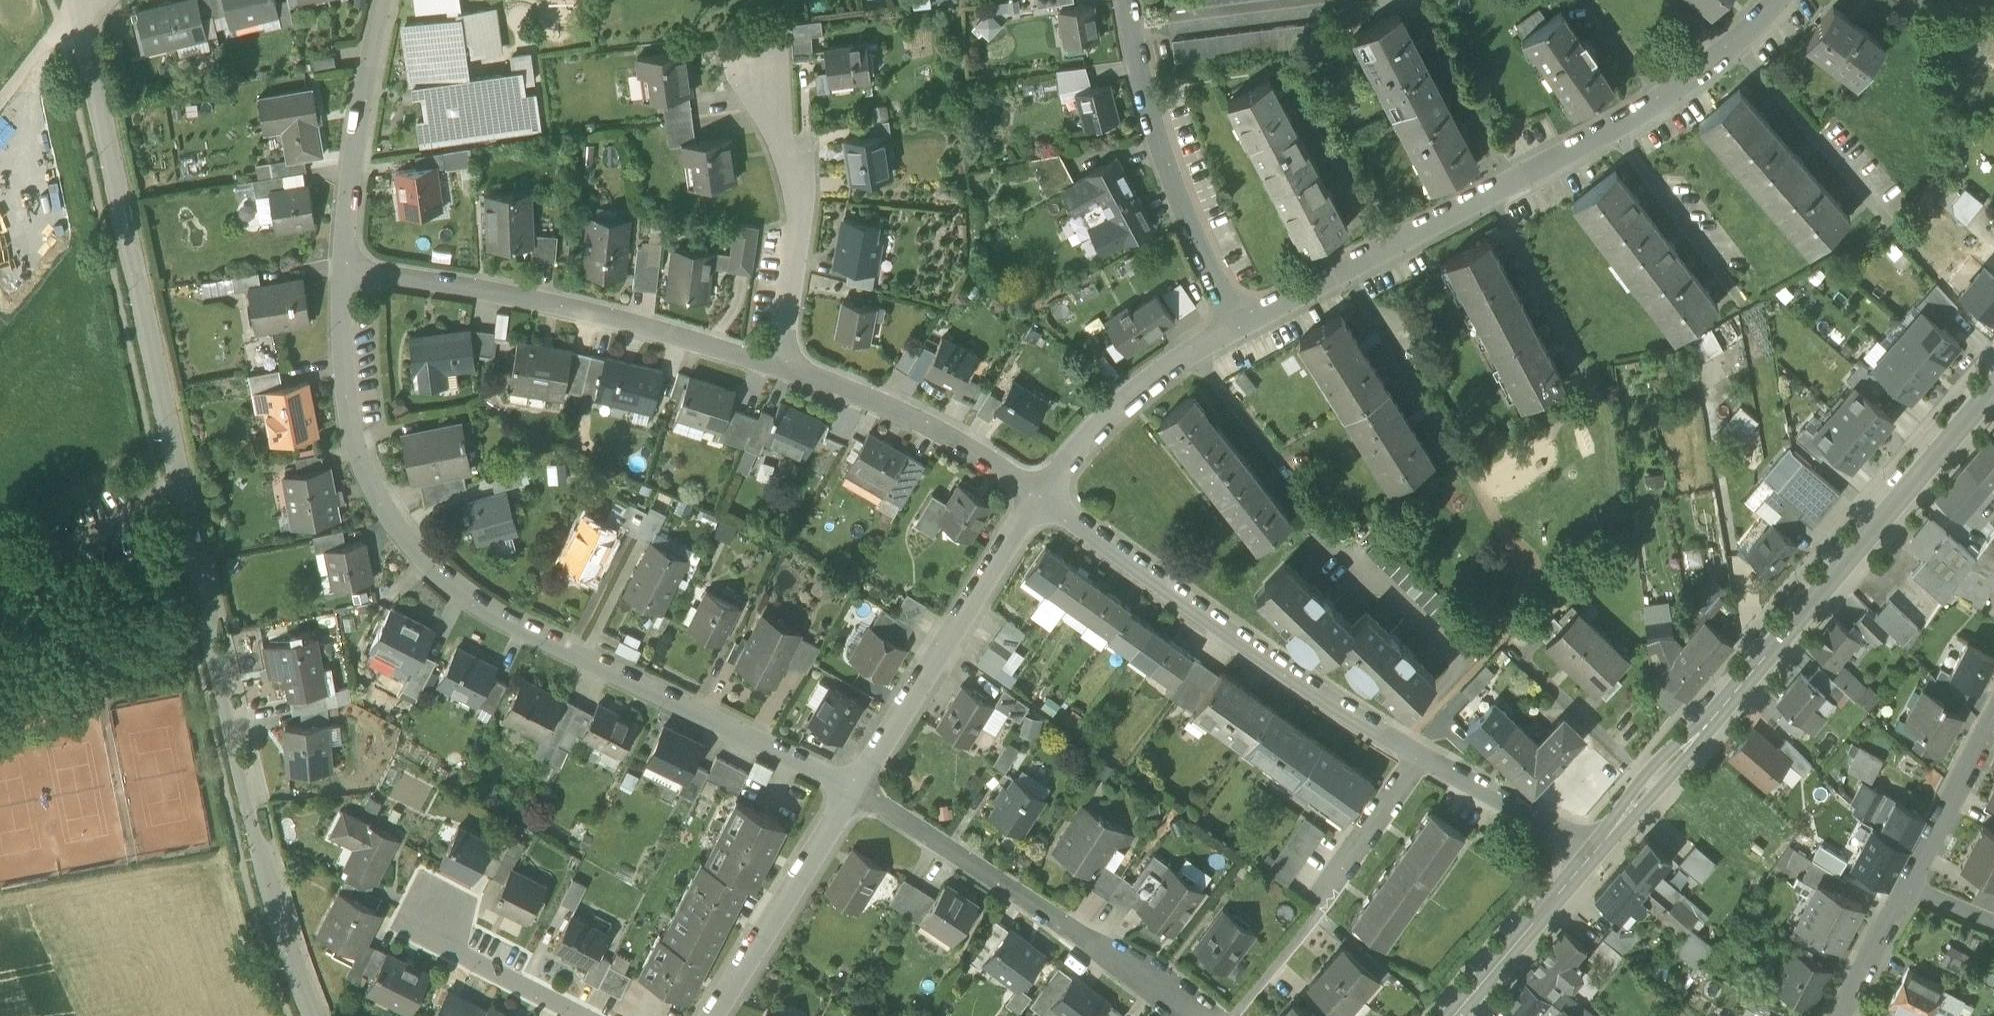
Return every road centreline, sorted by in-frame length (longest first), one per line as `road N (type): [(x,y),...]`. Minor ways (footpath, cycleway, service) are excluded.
road 1 (unclassified): [(320,1015),(274,899),(75,0)]
road 2 (residential): [(345,261),(354,406),(387,511),(466,599),(856,785)]
road 3 (residential): [(1774,0),(1663,97),(1240,322)]
road 4 (secondary): [(1993,387),(1592,854)]
road 5 (residential): [(1420,753),(1031,492)]
road 6 (residential): [(782,370),(623,320),(345,261)]
road 7 (residential): [(856,785),(1183,1015)]
road 8 (residential): [(1127,0),(1162,151),(1240,322)]
road 9 (residential): [(1031,492),(856,785)]
road 10 (residential): [(1234,1015),(1321,911),(1335,876),(1420,753)]
road 11 (residential): [(782,370),(800,209),(766,57)]
road 12 (residential): [(1031,492),(931,427),(782,370)]
road 13 (residential): [(856,785),(707,1015)]
road 14 (residential): [(1240,322),(1104,412),(1031,492)]
road 15 (residential): [(393,0),(345,261)]
road 16 (secondary): [(1592,854),(1452,1015)]
road 17 (residential): [(1592,854),(1420,753)]
road 18 (residential): [(1993,730),(1909,889)]
road 19 (residential): [(419,936),(577,1015)]
road 20 (residential): [(1909,889),(1843,1015)]
road 21 (unclassified): [(73,0),(0,99)]

